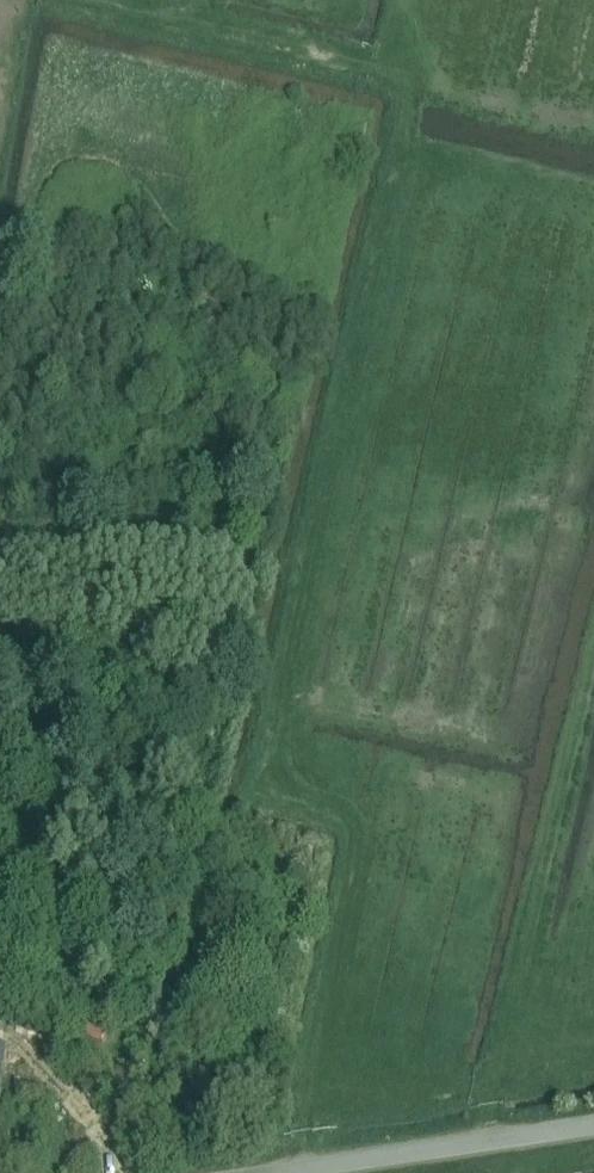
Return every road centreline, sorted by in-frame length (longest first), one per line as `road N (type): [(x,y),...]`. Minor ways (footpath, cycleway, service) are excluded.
road 1 (unclassified): [(289,1172),(593,1126)]

